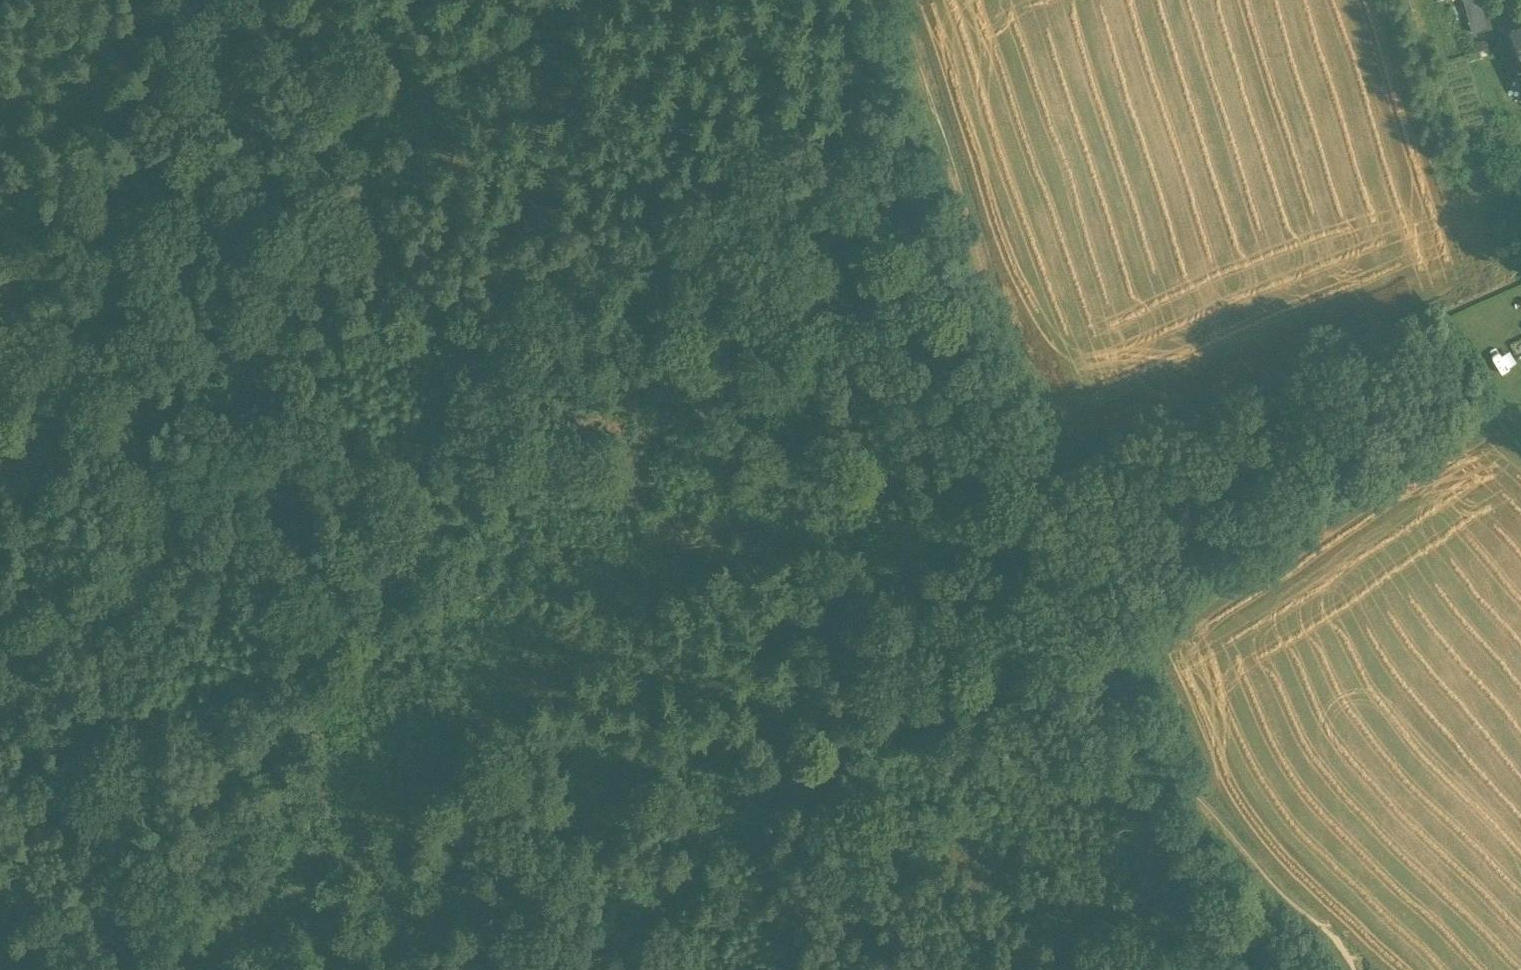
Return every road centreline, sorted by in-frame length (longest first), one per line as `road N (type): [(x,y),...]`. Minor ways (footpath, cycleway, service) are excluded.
road 1 (track): [(1353,969),(1172,772),(1087,630),(1044,529),(1012,353),(951,163),(887,0)]
road 2 (track): [(171,0),(4,104)]

